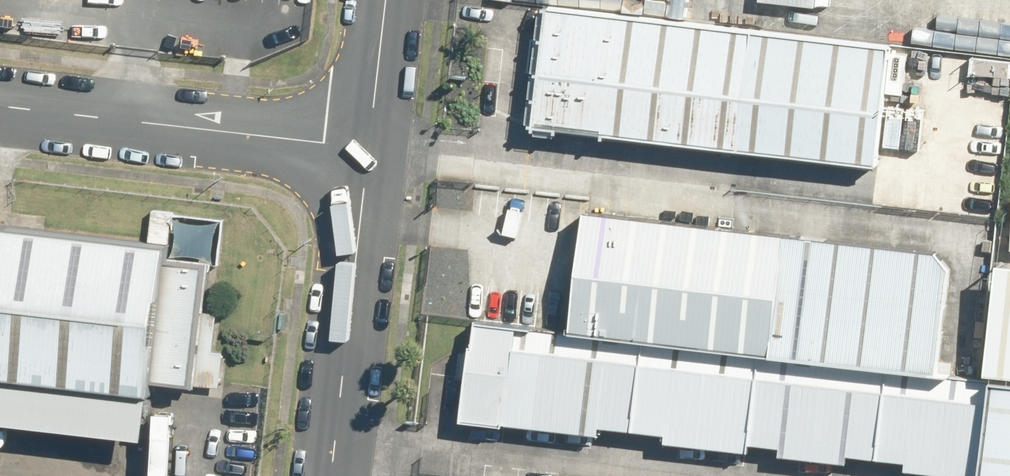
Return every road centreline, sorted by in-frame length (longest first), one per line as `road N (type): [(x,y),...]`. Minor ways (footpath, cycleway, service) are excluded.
road 1 (unclassified): [(0,101),(368,142)]
road 2 (unclassified): [(337,475),(368,142)]
road 3 (unclassified): [(368,142),(384,0)]

